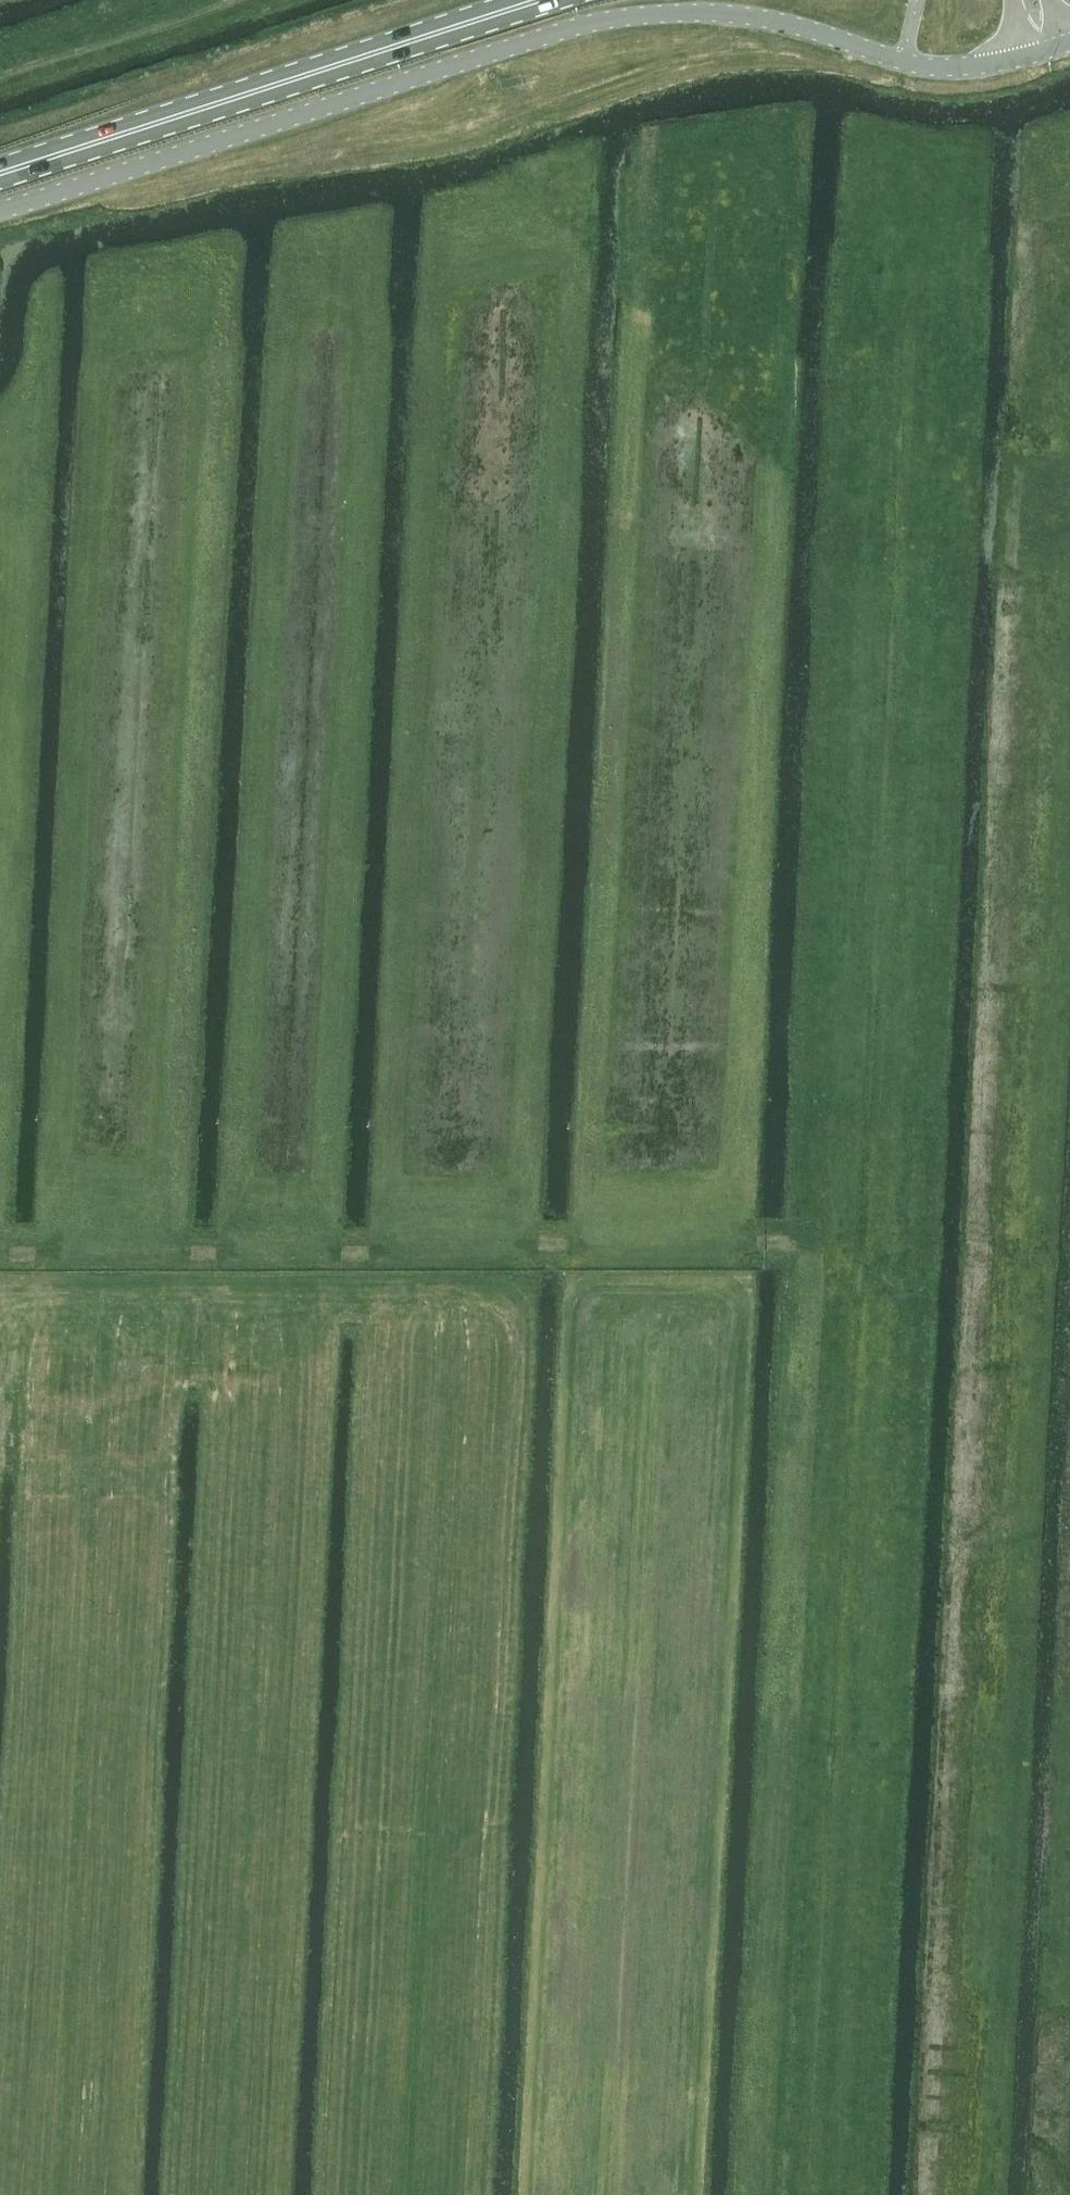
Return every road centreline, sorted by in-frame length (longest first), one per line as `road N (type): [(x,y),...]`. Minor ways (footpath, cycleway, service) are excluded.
road 1 (unclassified): [(1021,56),(952,69),(765,21),(696,13),(618,17),(0,208)]
road 2 (primary): [(0,173),(540,0)]

